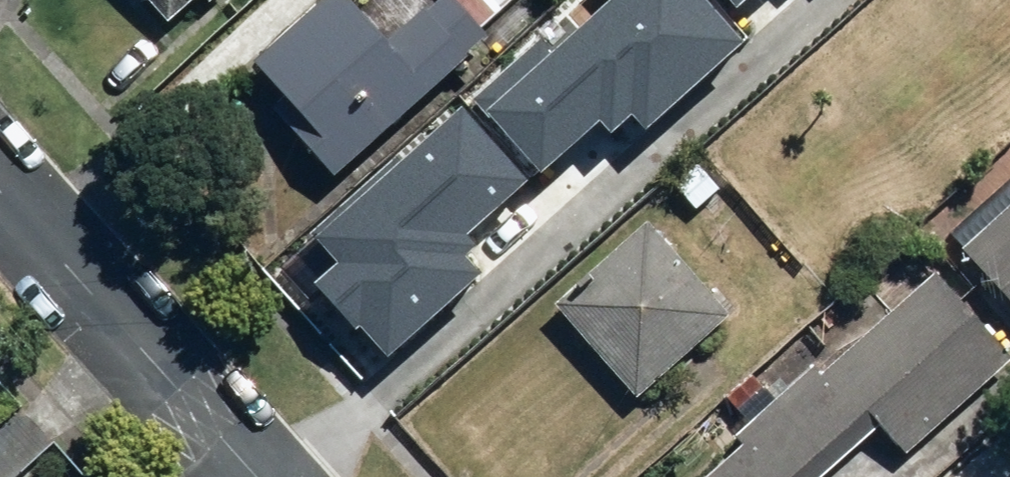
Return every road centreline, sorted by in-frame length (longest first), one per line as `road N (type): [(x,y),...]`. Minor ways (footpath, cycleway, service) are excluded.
road 1 (residential): [(259,476),(0,188)]

